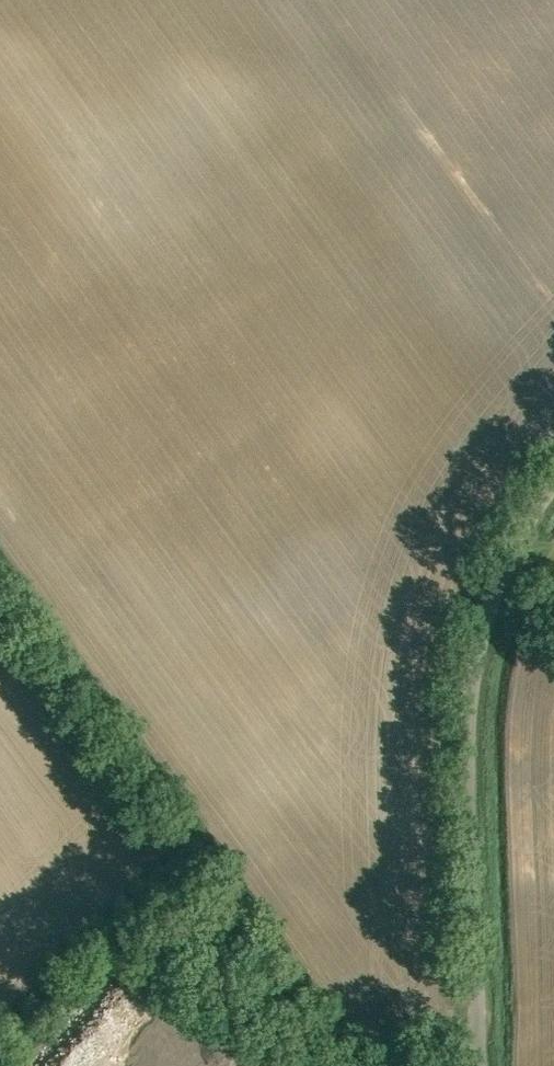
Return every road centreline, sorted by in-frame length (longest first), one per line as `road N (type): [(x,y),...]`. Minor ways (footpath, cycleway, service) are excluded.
road 1 (unclassified): [(482,1065),(472,681),(493,601),(553,487)]

